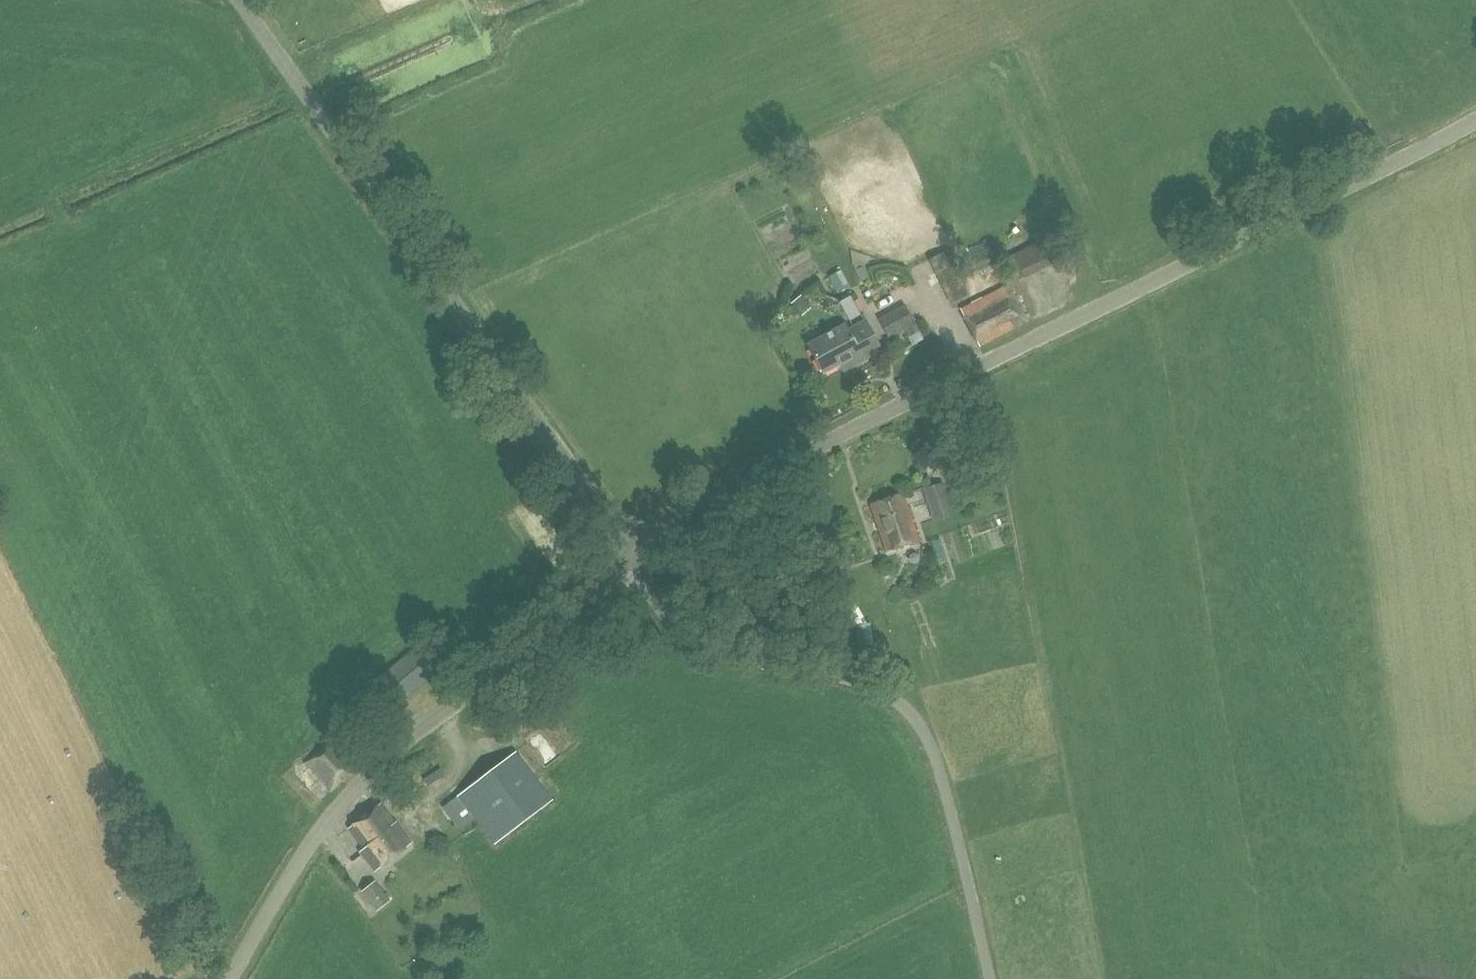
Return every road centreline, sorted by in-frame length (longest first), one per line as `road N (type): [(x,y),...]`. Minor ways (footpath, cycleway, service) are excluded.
road 1 (unclassified): [(635,559),(734,487),(1475,119)]
road 2 (unclassified): [(635,559),(237,0)]
road 3 (unclassified): [(635,559),(666,614),(709,646),(870,683),(917,717),(934,751),(991,978)]
road 4 (unclassified): [(230,978),(299,861),(373,771),(635,559)]

